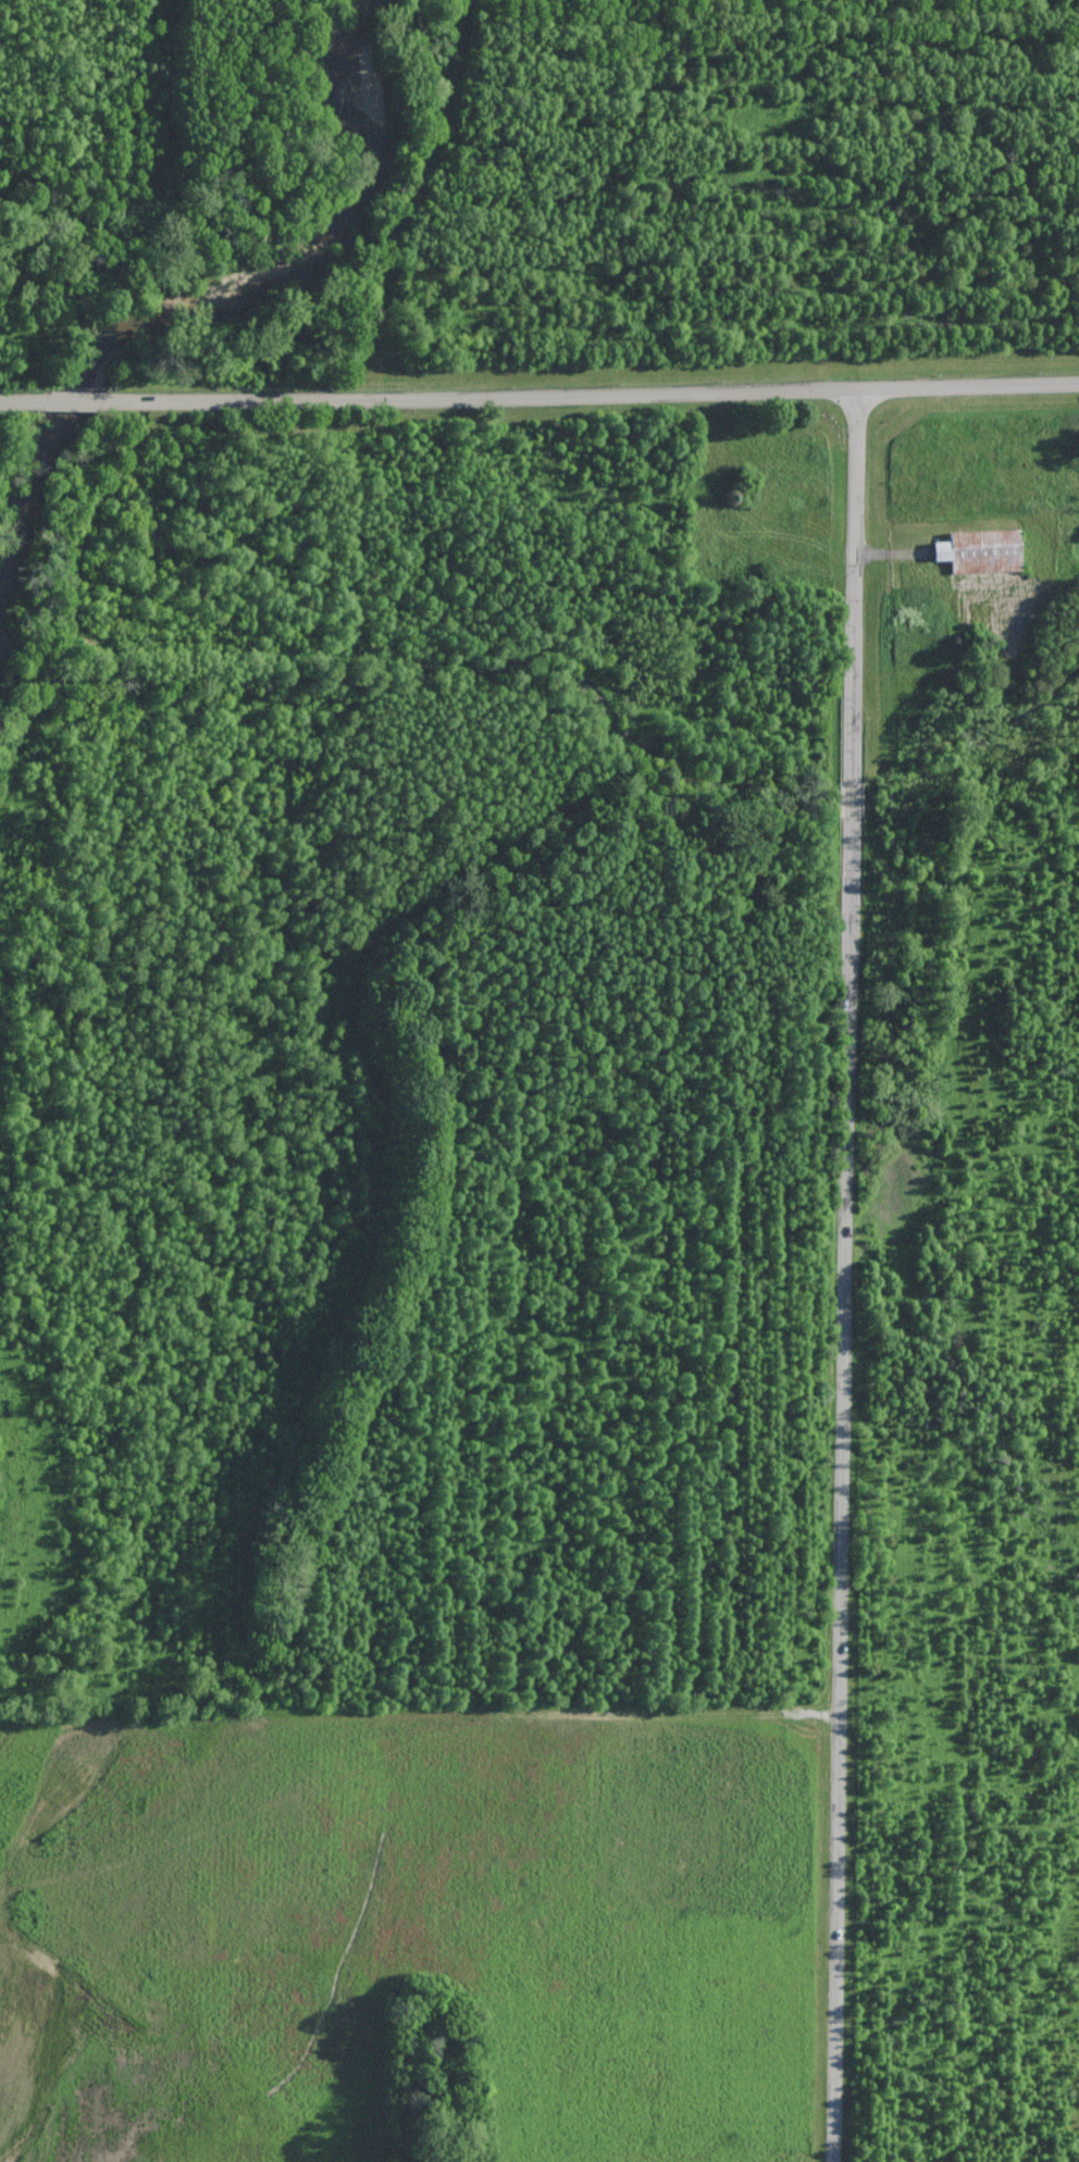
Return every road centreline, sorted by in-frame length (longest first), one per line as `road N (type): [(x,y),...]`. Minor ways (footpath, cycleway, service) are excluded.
road 1 (residential): [(857,389),(833,2161)]
road 2 (tertiary): [(91,400),(1078,383)]

